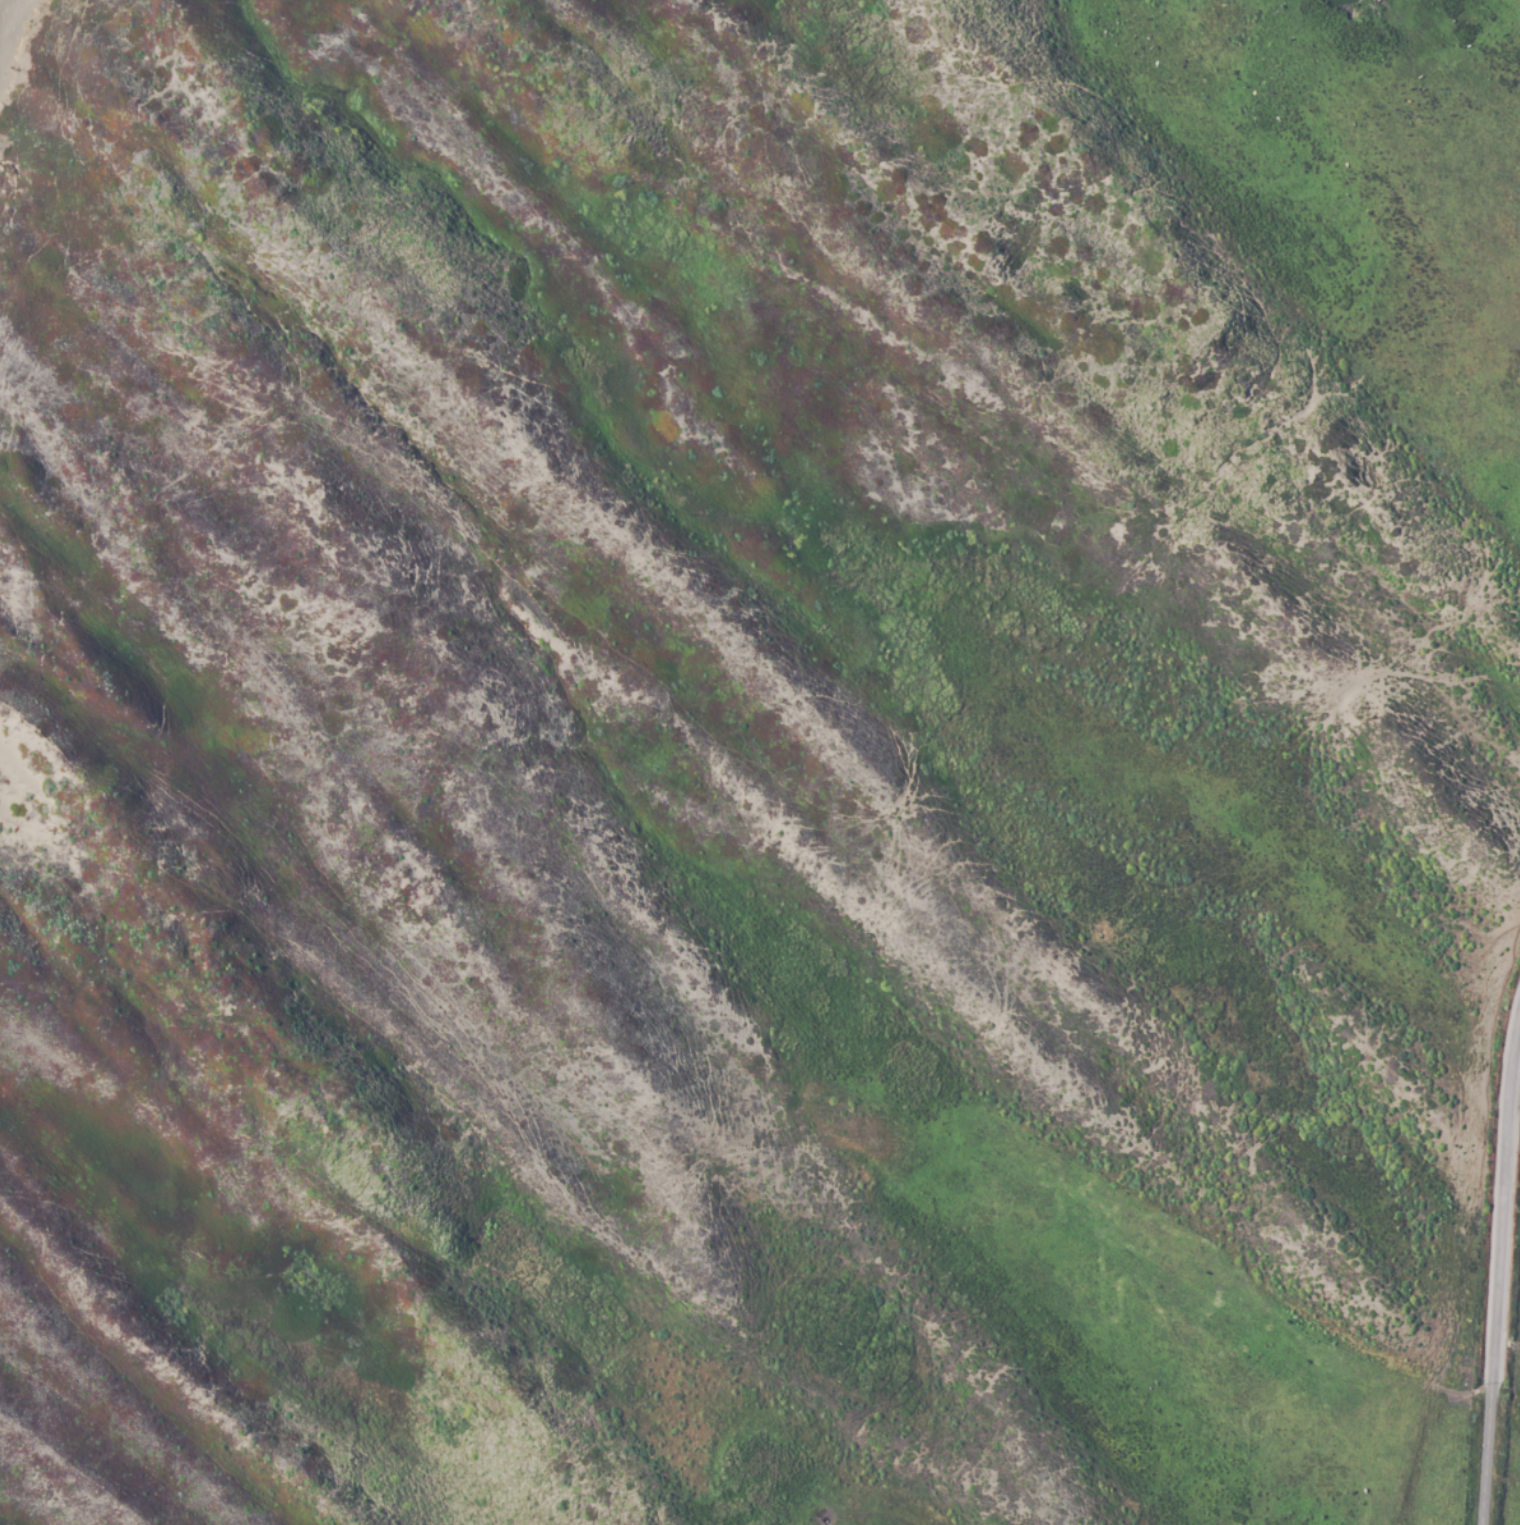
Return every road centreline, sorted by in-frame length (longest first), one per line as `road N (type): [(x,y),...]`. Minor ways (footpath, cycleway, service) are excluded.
road 1 (secondary): [(1519,1022),(1481,1524)]

